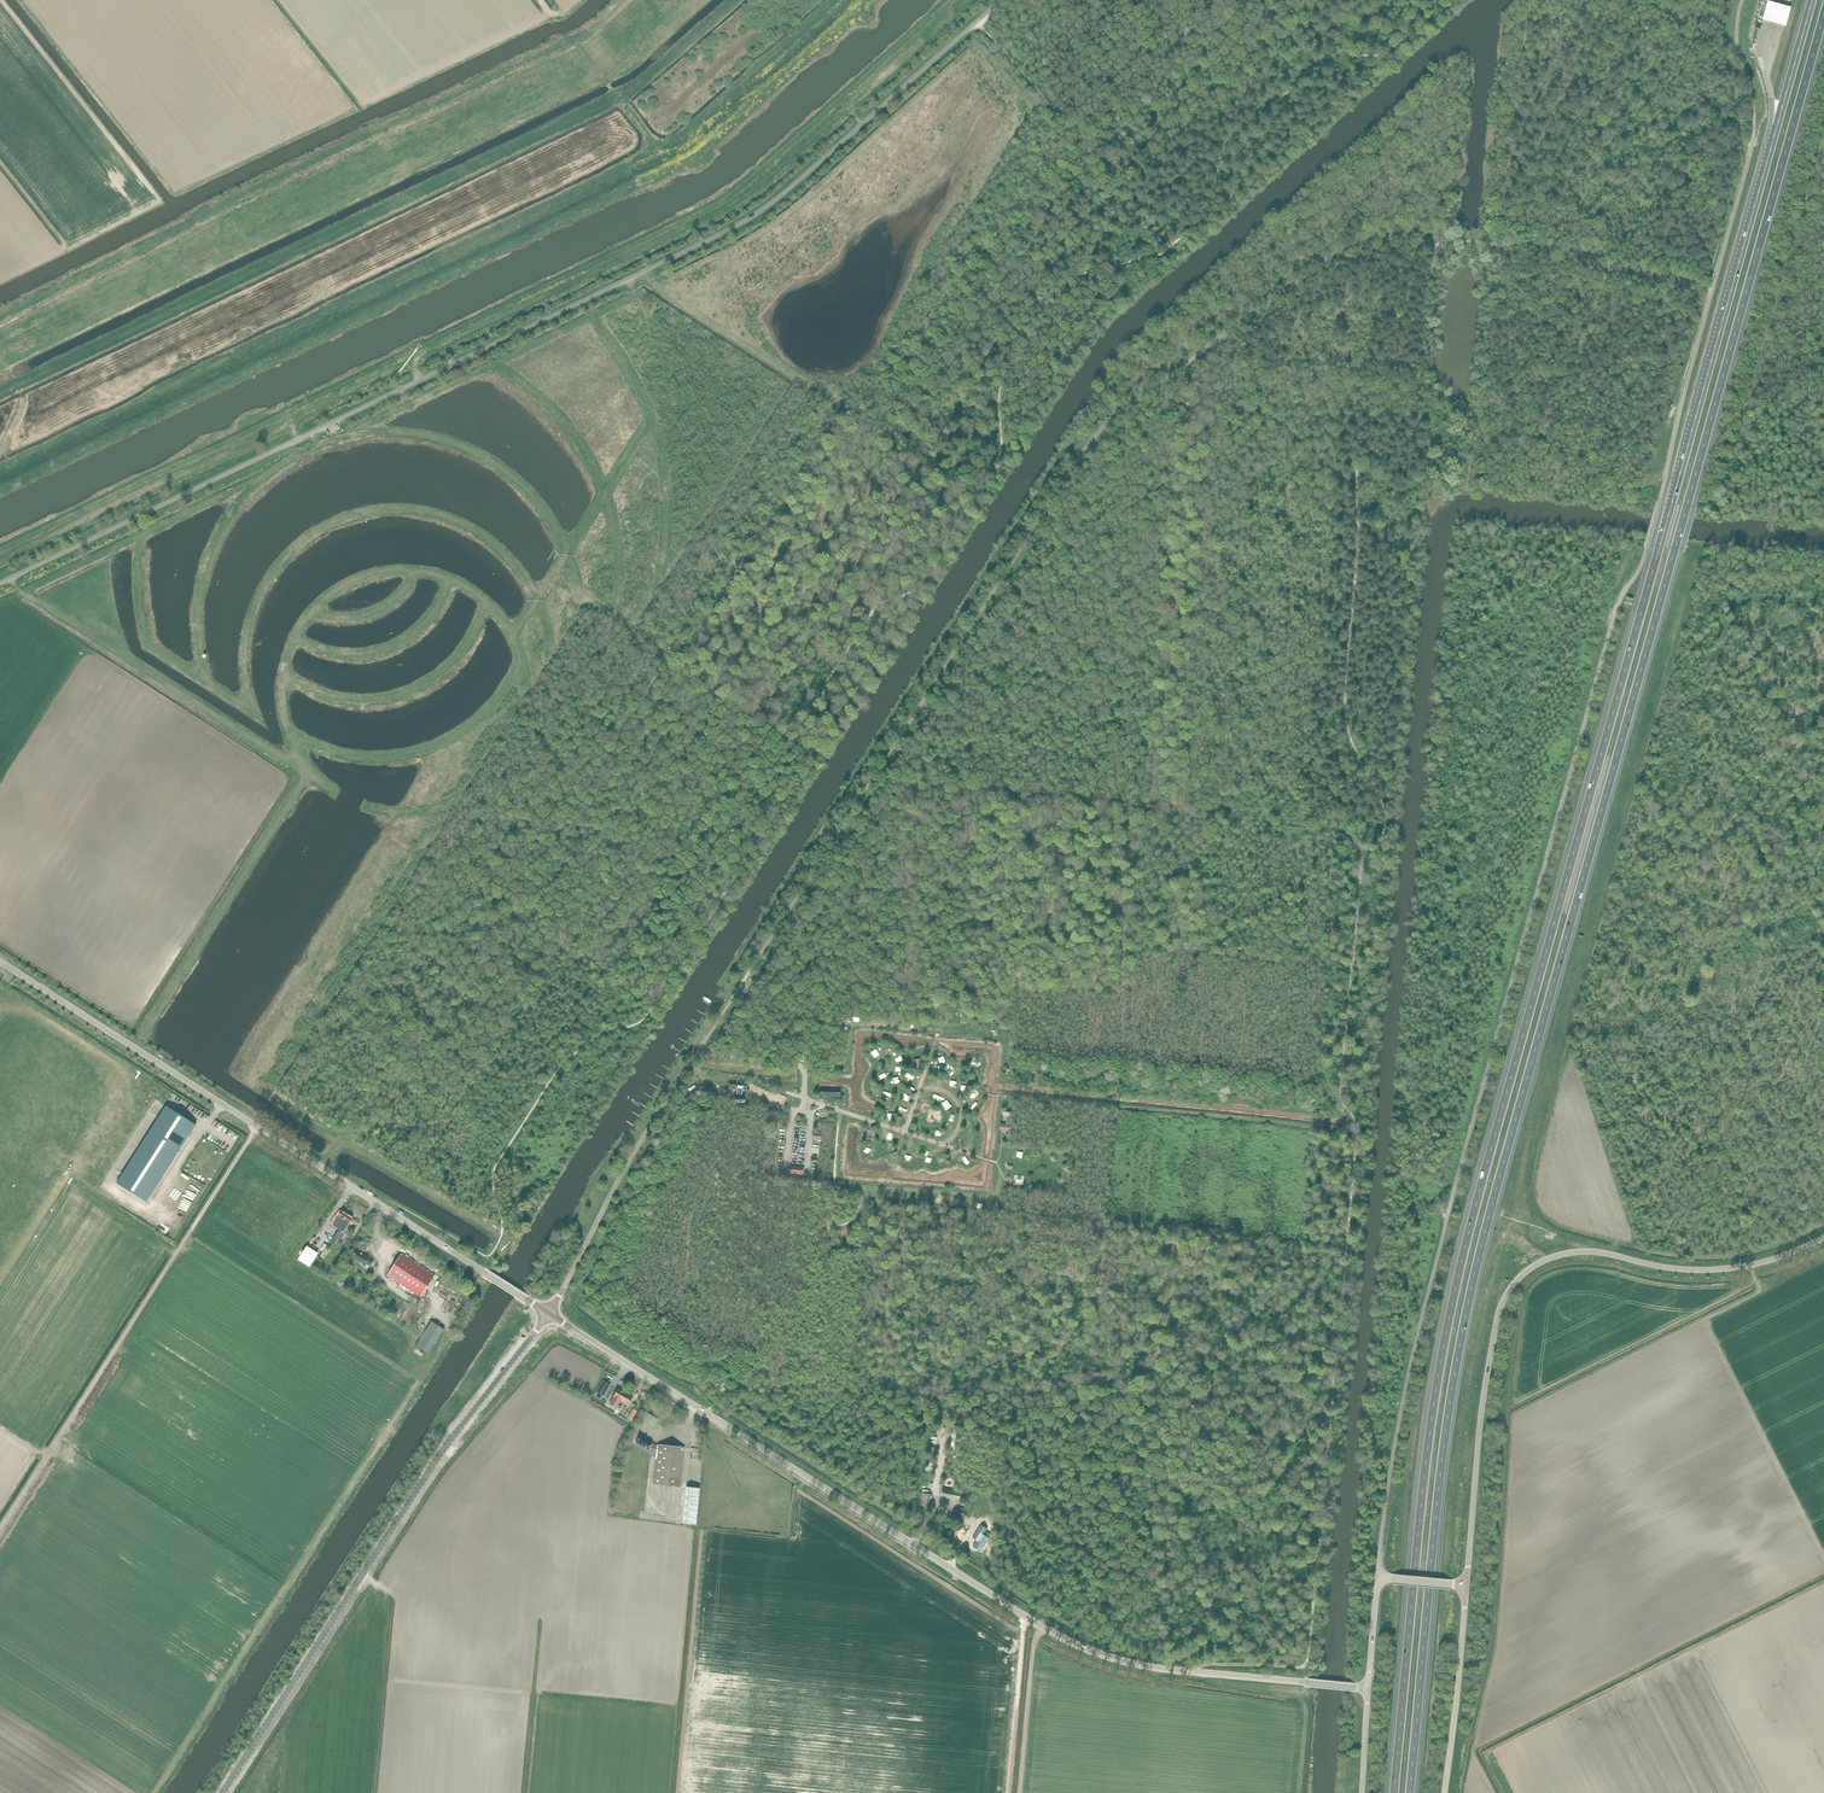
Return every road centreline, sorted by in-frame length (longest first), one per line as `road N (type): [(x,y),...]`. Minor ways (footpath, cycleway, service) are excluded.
road 1 (motorway): [(1410,1792),(1455,1374),(1481,1249),(1823,16)]
road 2 (motorway): [(1778,126),(1465,1248),(1439,1372),(1394,1792)]
road 3 (unclassified): [(0,584),(748,220),(1001,0)]
road 4 (unclassified): [(1310,1683),(1152,1667),(1068,1640),(548,1313)]
road 5 (track): [(0,393),(620,98)]
road 6 (unclassified): [(1466,1585),(1497,1321),(1520,1278),(1575,1252),(1725,1269),(1823,1238)]
road 7 (unclassified): [(222,1792),(453,1434),(548,1313)]
road 8 (unclassified): [(44,1462),(258,1126)]
road 9 (unclassified): [(548,1313),(258,1126)]
road 10 (unclassified): [(258,1126),(0,962)]
road 11 (unclassified): [(548,1313),(629,1161),(699,1051)]
road 12 (track): [(500,1237),(273,1096)]
road 13 (track): [(839,409),(638,275)]
road 14 (unclassified): [(1445,1792),(1466,1585)]
road 15 (track): [(179,695),(5,582)]
road 16 (track): [(757,88),(668,163),(620,98)]
road 17 (track): [(888,1184),(989,1197),(1003,1176),(1022,1169),(1062,1188)]
road 18 (track): [(902,1028),(853,1023),(844,1068),(801,1067)]
road 19 (motorway): [(1813,0),(1778,126)]
road 20 (track): [(949,1421),(934,1513),(913,1544)]
road 21 (track): [(842,1112),(835,1184),(859,1192),(888,1184)]

